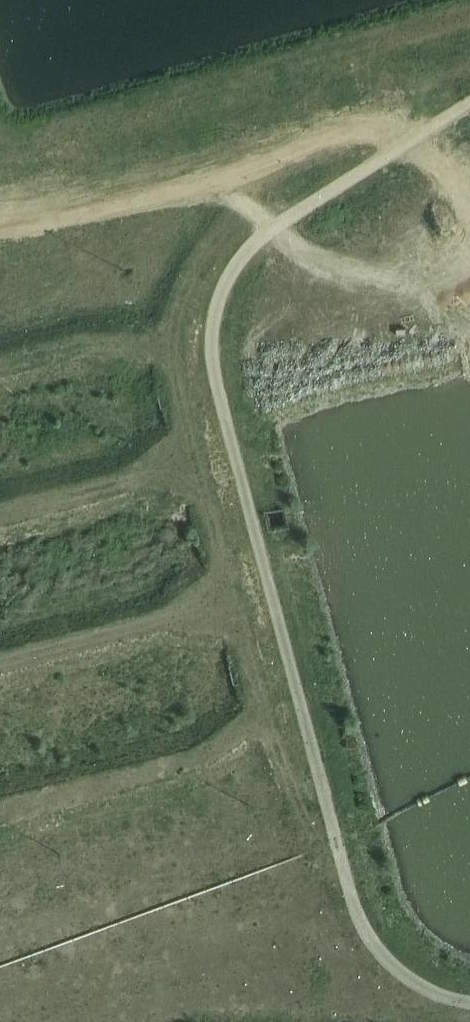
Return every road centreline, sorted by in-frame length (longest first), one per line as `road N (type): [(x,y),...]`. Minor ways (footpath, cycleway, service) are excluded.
road 1 (track): [(0,810),(208,755),(260,714),(165,348),(94,341),(0,367)]
road 2 (track): [(0,668),(233,612)]
road 3 (track): [(0,514),(195,464)]

